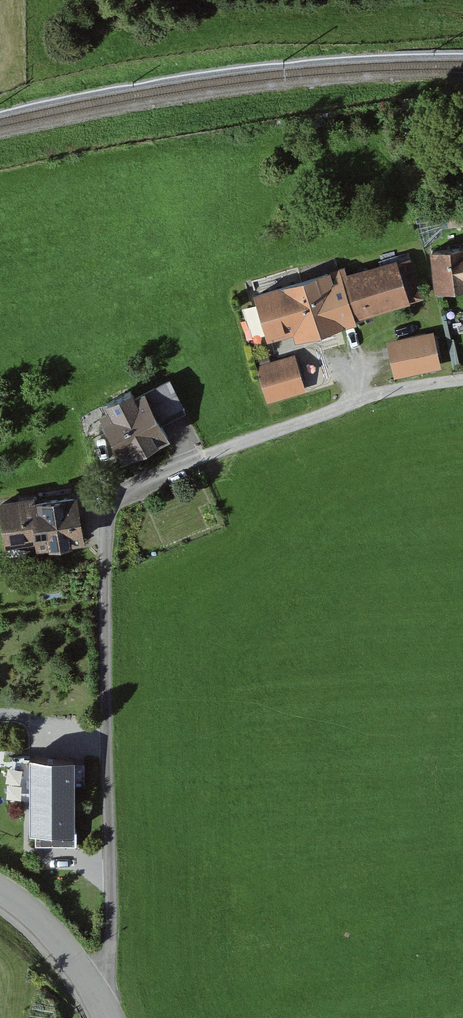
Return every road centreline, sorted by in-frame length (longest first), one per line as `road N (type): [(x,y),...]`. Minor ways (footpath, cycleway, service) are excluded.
road 1 (unclassified): [(462,380),(384,393),(252,438),(118,500),(106,521),(111,933),(106,970),(91,987)]
road 2 (unclassified): [(0,890),(58,940),(91,987)]

